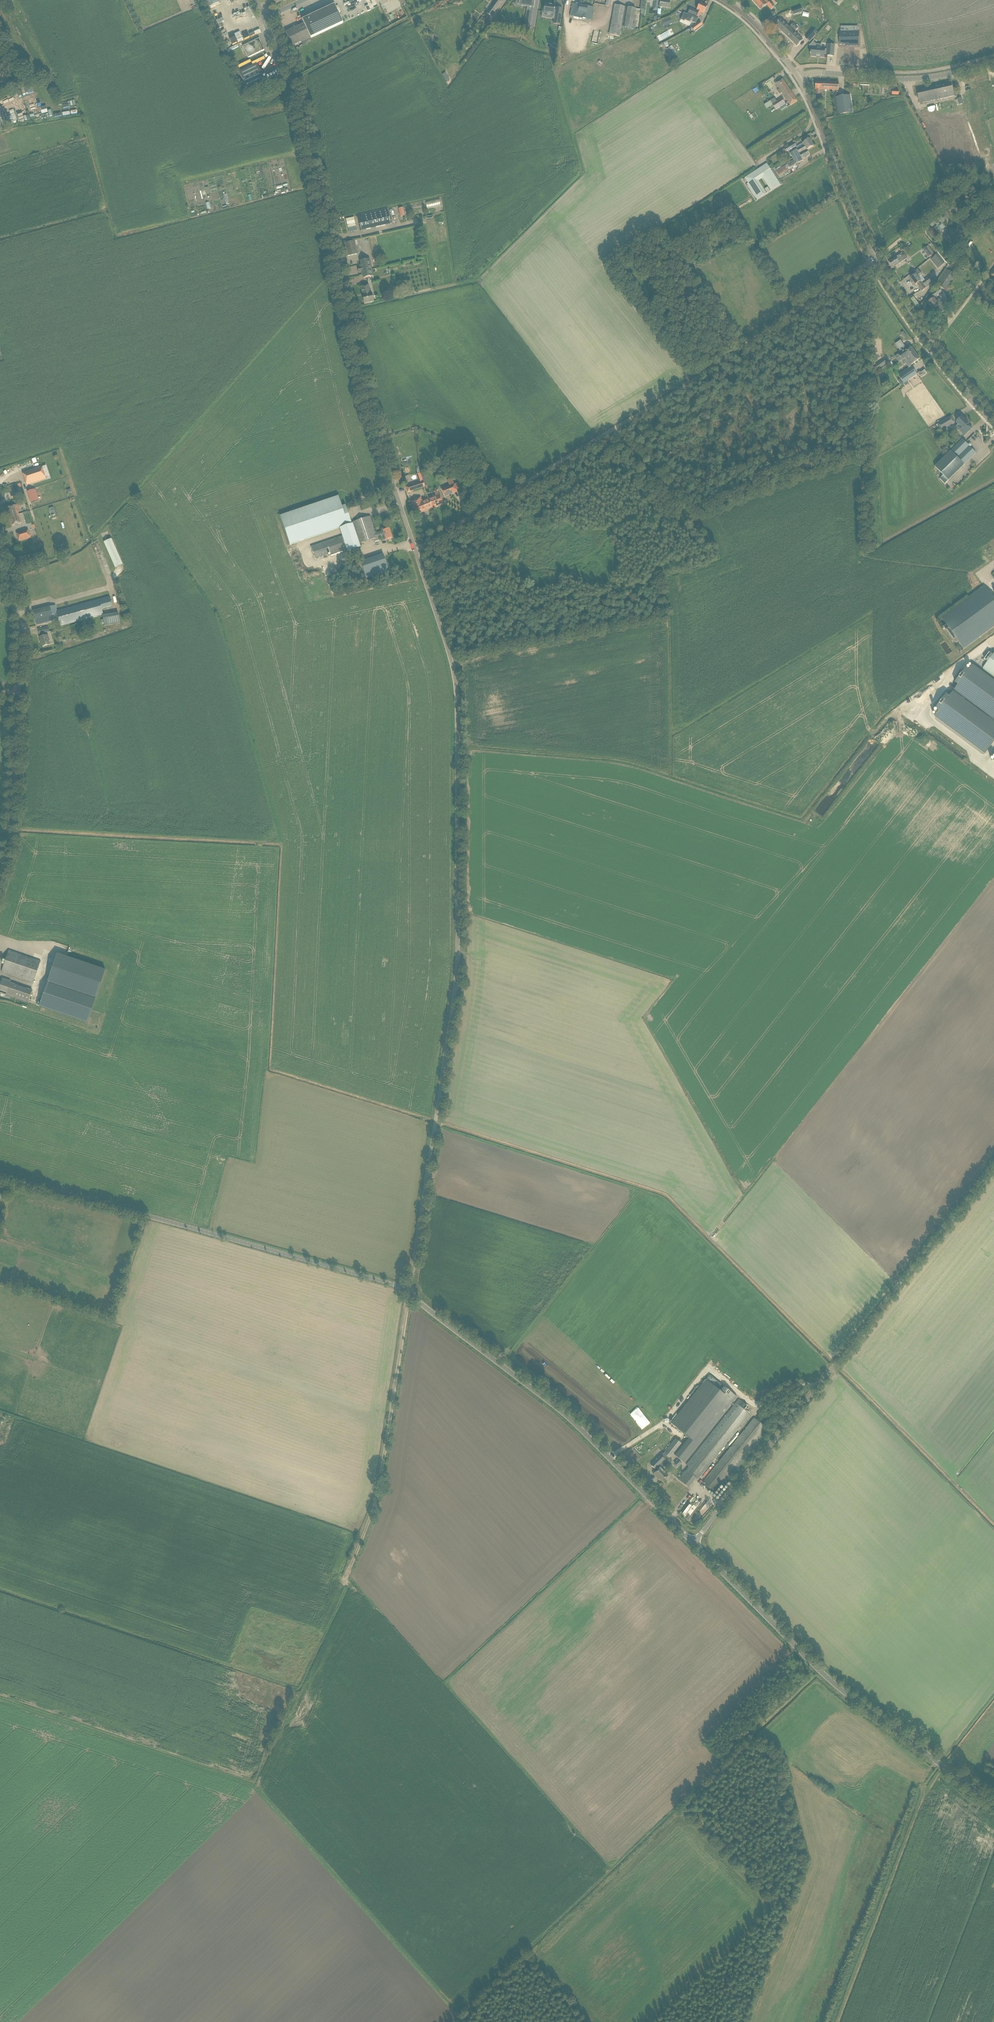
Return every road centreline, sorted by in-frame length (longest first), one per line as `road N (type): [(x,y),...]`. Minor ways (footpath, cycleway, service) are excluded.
road 1 (unclassified): [(408,1293),(457,955),(455,683),(413,552)]
road 2 (unclassified): [(413,552),(365,401),(293,85),(265,20)]
road 3 (unclassified): [(693,1543),(993,1168)]
road 4 (track): [(472,518),(868,263)]
road 5 (unclassified): [(408,1293),(0,1175)]
road 6 (unclassified): [(993,1805),(806,1658),(693,1543)]
road 7 (unclassified): [(693,1543),(564,1414),(408,1293)]
road 8 (unclassified): [(0,883),(11,844),(21,633),(0,549)]
road 9 (track): [(408,1293),(375,1503),(347,1574)]
road 10 (tertiary): [(798,79),(816,73),(906,79),(993,63)]
road 11 (tertiary): [(874,259),(798,79)]
road 12 (residential): [(874,259),(956,196),(990,211),(993,240)]

